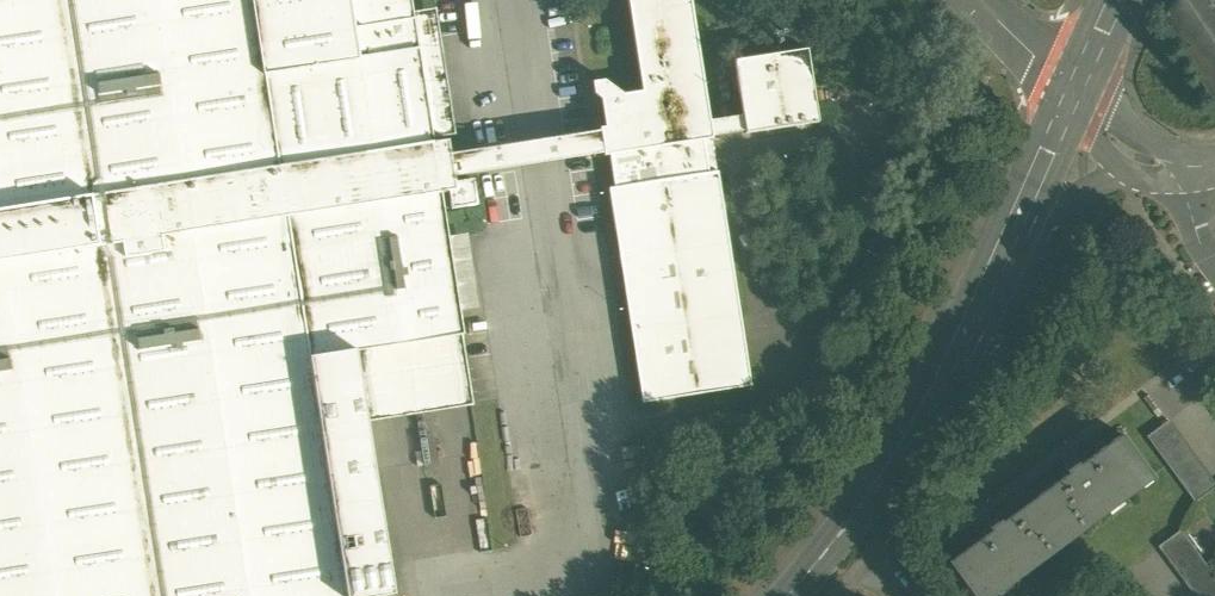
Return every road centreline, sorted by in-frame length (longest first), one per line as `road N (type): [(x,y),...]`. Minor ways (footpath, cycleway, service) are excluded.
road 1 (tertiary): [(785,595),(896,456),(1004,270)]
road 2 (tertiary): [(1004,270),(1079,96)]
road 3 (unclassified): [(1004,270),(1031,263),(1063,205),(1135,157)]
road 4 (unclassified): [(1079,96),(985,0)]

